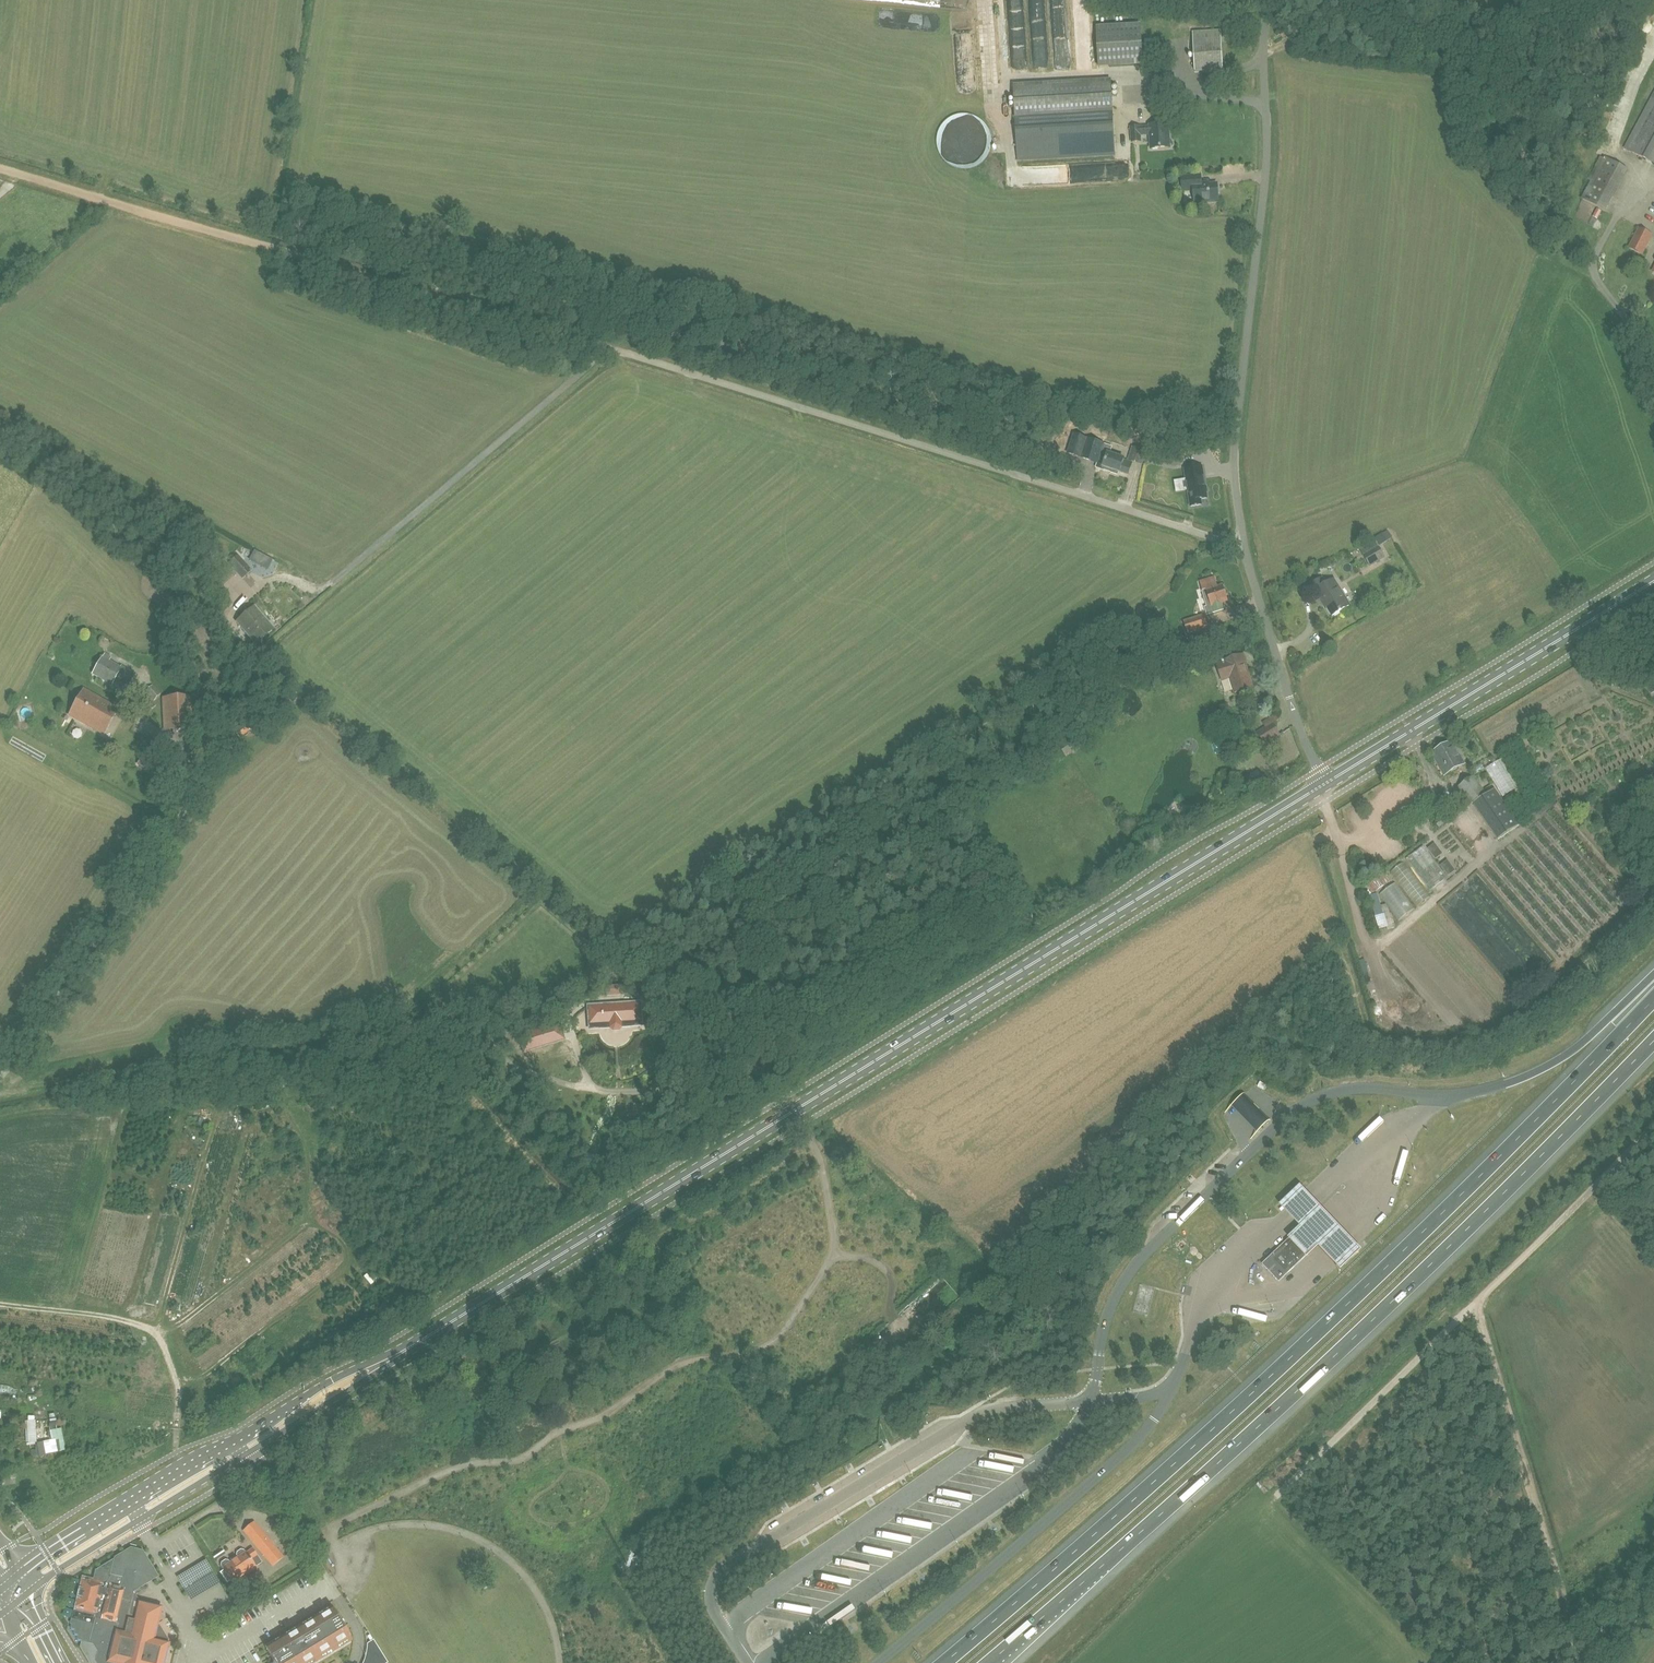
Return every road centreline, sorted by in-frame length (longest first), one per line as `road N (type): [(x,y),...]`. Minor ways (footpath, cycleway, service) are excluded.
road 1 (secondary): [(438,1331),(1325,784)]
road 2 (motorway): [(1653,999),(1340,1312),(944,1662)]
road 3 (motorway): [(989,1662),(1393,1301),(1653,1041)]
road 4 (unclassified): [(1243,543),(608,348)]
road 5 (track): [(608,348),(0,167)]
road 6 (unclassified): [(1243,543),(1234,448),(1268,154),(1268,0)]
road 7 (secondary): [(27,1593),(438,1331)]
road 8 (secondary): [(438,1331),(318,1389),(18,1573)]
road 9 (residential): [(0,1075),(184,811),(174,755),(150,741)]
road 10 (secondary): [(1325,784),(1653,582)]
road 11 (track): [(1488,1294),(1482,1318),(1583,1662)]
road 12 (track): [(1264,53),(1292,38),(1446,53),(1493,47),(1527,31),(1548,0)]
road 13 (unclassified): [(1325,784),(1243,543)]
road 14 (motorway): [(1653,976),(1559,1063),(1445,1100)]
road 15 (unclassified): [(1488,1294),(1653,1130)]

